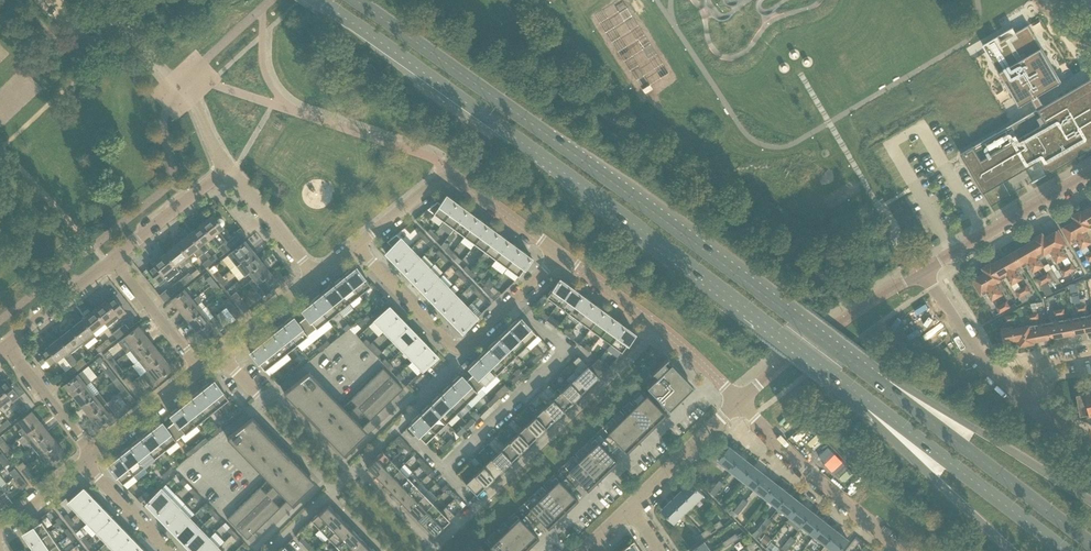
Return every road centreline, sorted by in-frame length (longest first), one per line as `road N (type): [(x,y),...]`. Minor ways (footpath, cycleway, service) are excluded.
road 1 (trunk): [(316,0),(868,402)]
road 2 (trunk): [(884,386),(357,0)]
road 3 (trunk): [(1090,542),(884,386)]
road 4 (residential): [(537,550),(716,378)]
road 5 (trunk): [(868,402),(1065,550)]
road 6 (trunk): [(1090,505),(978,431),(884,386)]
road 7 (tertiary): [(741,402),(836,325),(922,271)]
road 8 (residential): [(907,550),(809,473),(741,402)]
road 9 (residential): [(271,0),(185,78),(225,171)]
road 10 (trunk): [(868,402),(1011,550)]
road 11 (residential): [(716,378),(562,255)]
road 12 (tertiary): [(922,271),(1090,173)]
road 13 (residential): [(1014,394),(977,355),(922,271)]
road 14 (tertiary): [(630,508),(741,402)]
road 15 (residential): [(354,249),(458,348)]
road 16 (residential): [(113,260),(225,171)]
road 17 (residential): [(315,279),(225,171)]
road 18 (residential): [(91,456),(201,369)]
road 19 (residential): [(201,369),(113,260)]
road 20 (residential): [(91,456),(5,346)]
road 21 (residential): [(458,348),(562,255)]
road 22 (residential): [(5,346),(113,260)]
road 23 (residential): [(562,255),(450,177)]
road 24 (residential): [(218,355),(315,279)]
road 25 (residential): [(83,462),(168,550)]
road 26 (residential): [(354,249),(450,177)]

